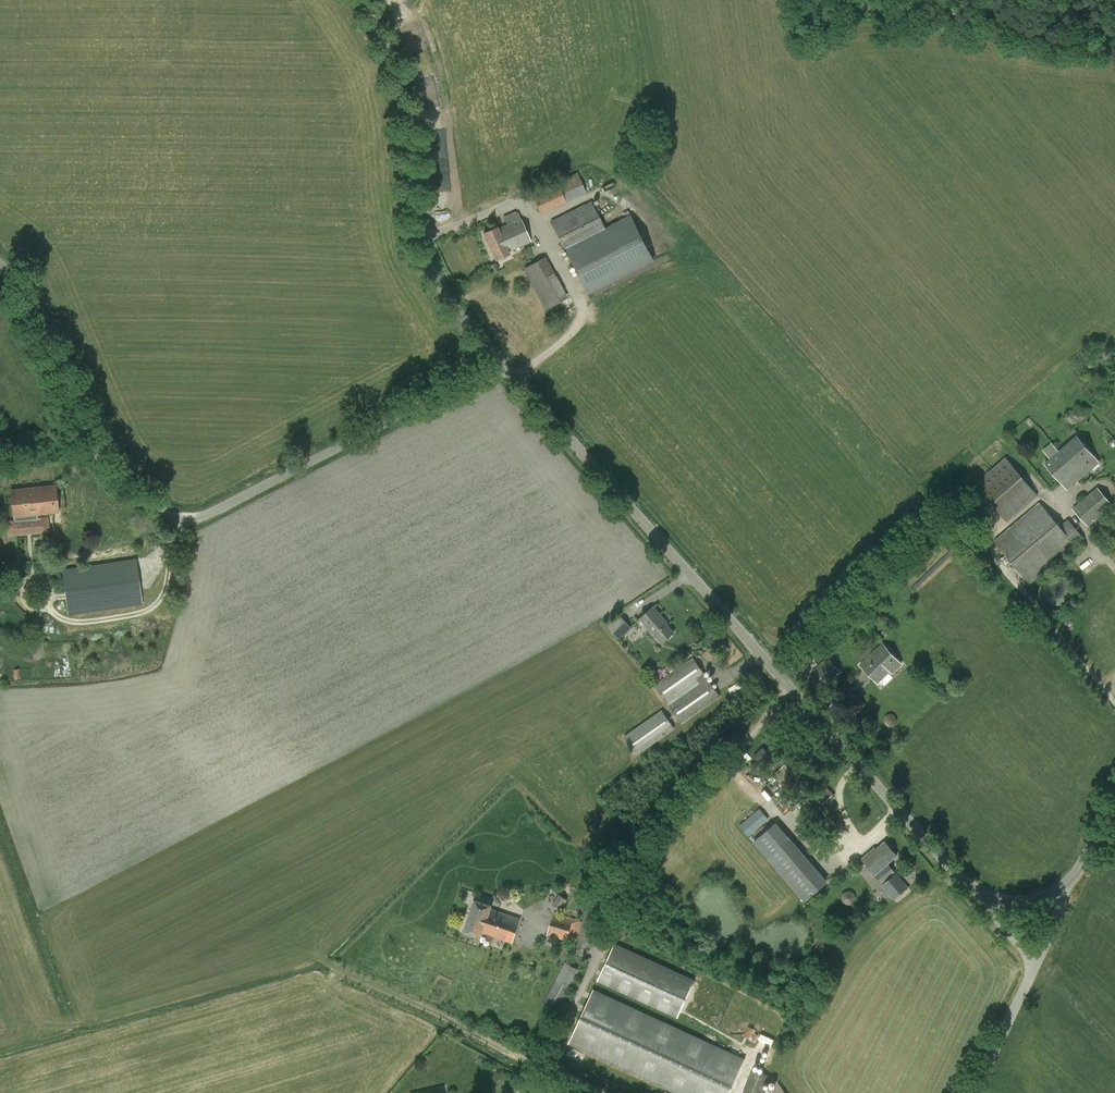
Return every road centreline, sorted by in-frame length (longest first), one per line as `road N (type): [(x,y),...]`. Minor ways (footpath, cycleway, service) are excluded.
road 1 (tertiary): [(986,898),(504,364)]
road 2 (tertiary): [(504,364),(188,518),(136,495),(101,459),(27,302),(0,267)]
road 3 (unclassified): [(504,364),(423,254),(391,63),(363,0)]
road 4 (unclassified): [(974,1092),(1035,965)]

